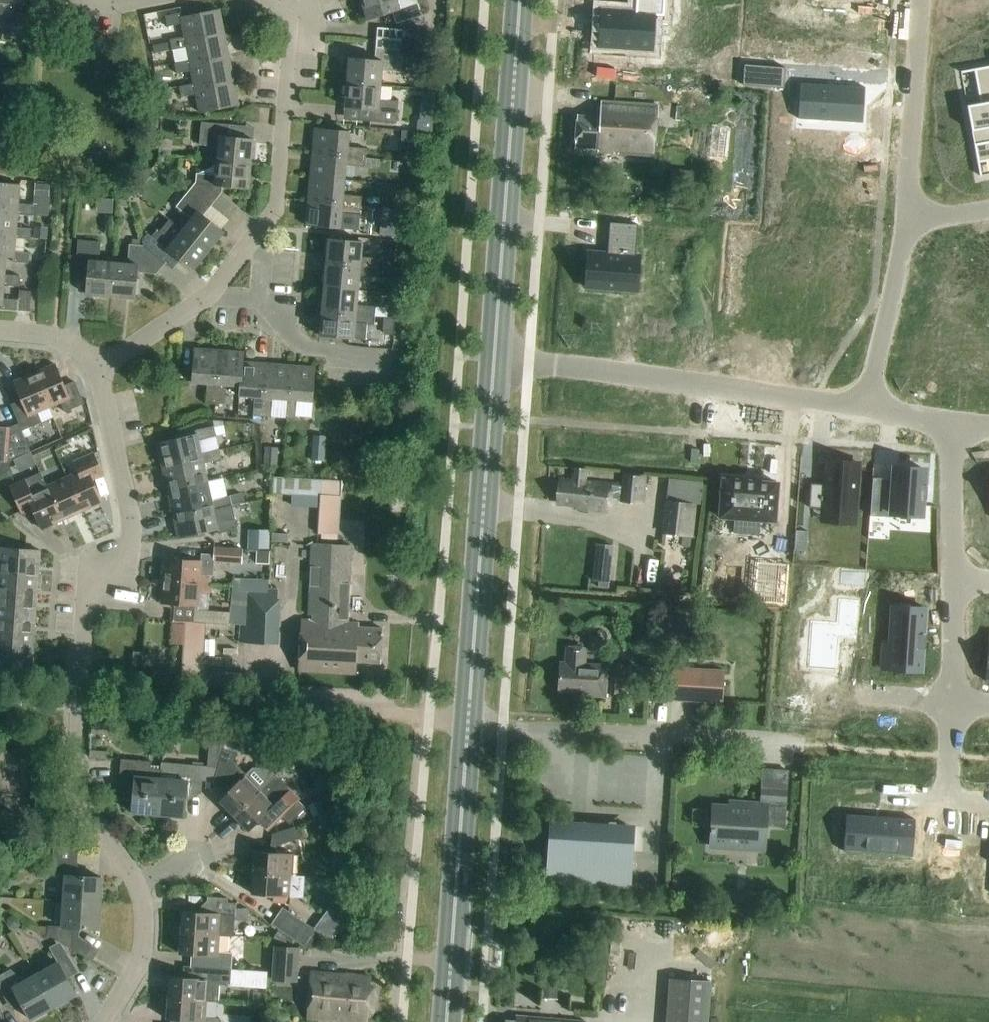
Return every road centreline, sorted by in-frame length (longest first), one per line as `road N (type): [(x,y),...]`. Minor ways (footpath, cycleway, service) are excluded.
road 1 (secondary): [(447,1021),(495,358)]
road 2 (residential): [(138,887),(91,816),(79,779),(88,579),(131,545),(99,368)]
road 3 (residential): [(99,368),(209,297),(276,212),(290,29),(260,0)]
road 4 (residential): [(495,358),(861,409)]
road 5 (secondary): [(495,358),(520,0)]
road 6 (residential): [(916,220),(906,190),(920,0)]
road 7 (residential): [(861,409),(916,220)]
road 8 (track): [(808,748),(988,762)]
road 9 (residential): [(939,434),(949,448),(954,586)]
road 10 (residential): [(105,1021),(141,956),(138,887)]

